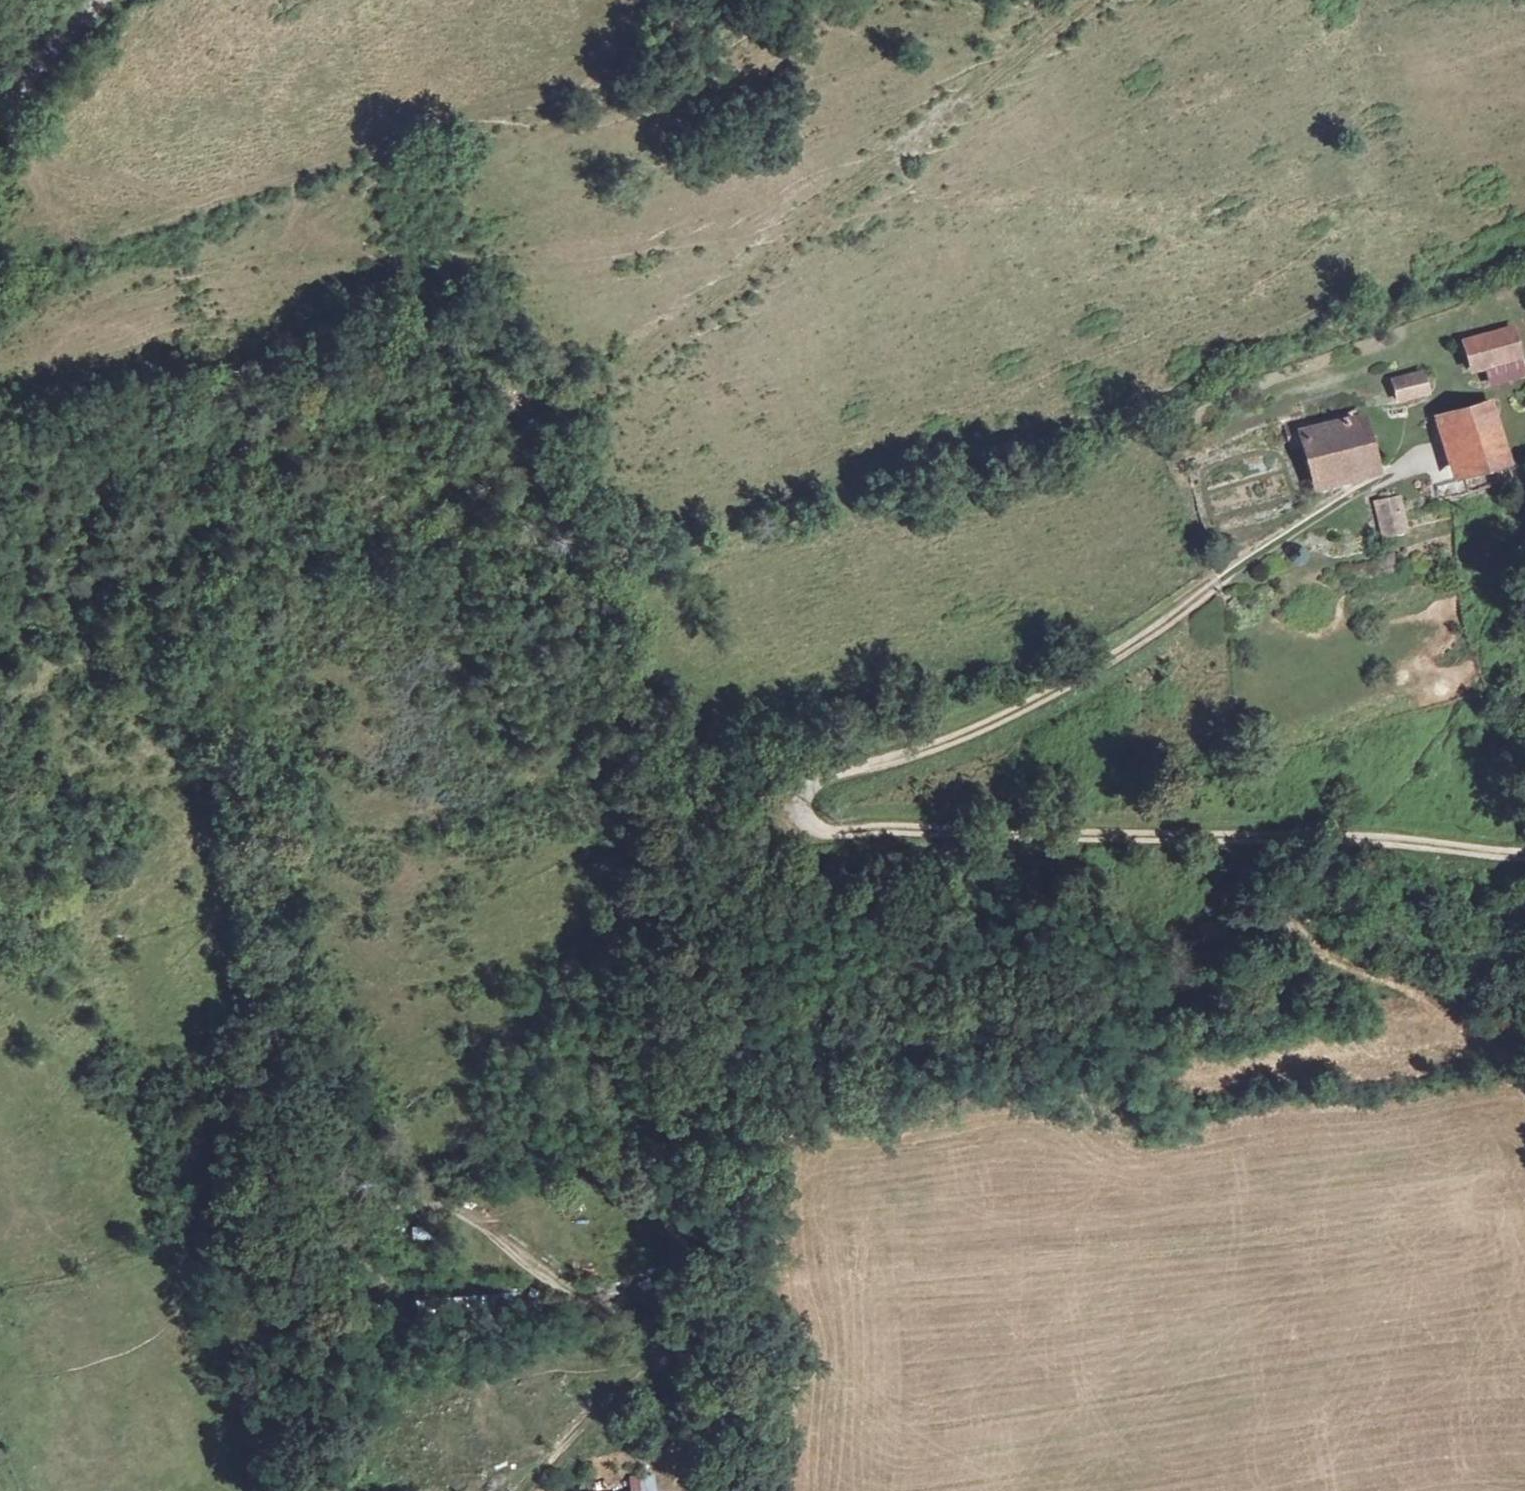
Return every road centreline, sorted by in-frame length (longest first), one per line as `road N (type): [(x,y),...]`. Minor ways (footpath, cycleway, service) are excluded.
road 1 (track): [(1524,856),(1408,840),(900,827),(830,832),(799,825),(803,792),(838,771),(917,752),(1001,719),(1112,659),(1276,541),(1417,459)]
road 2 (tertiary): [(97,0),(0,106)]

